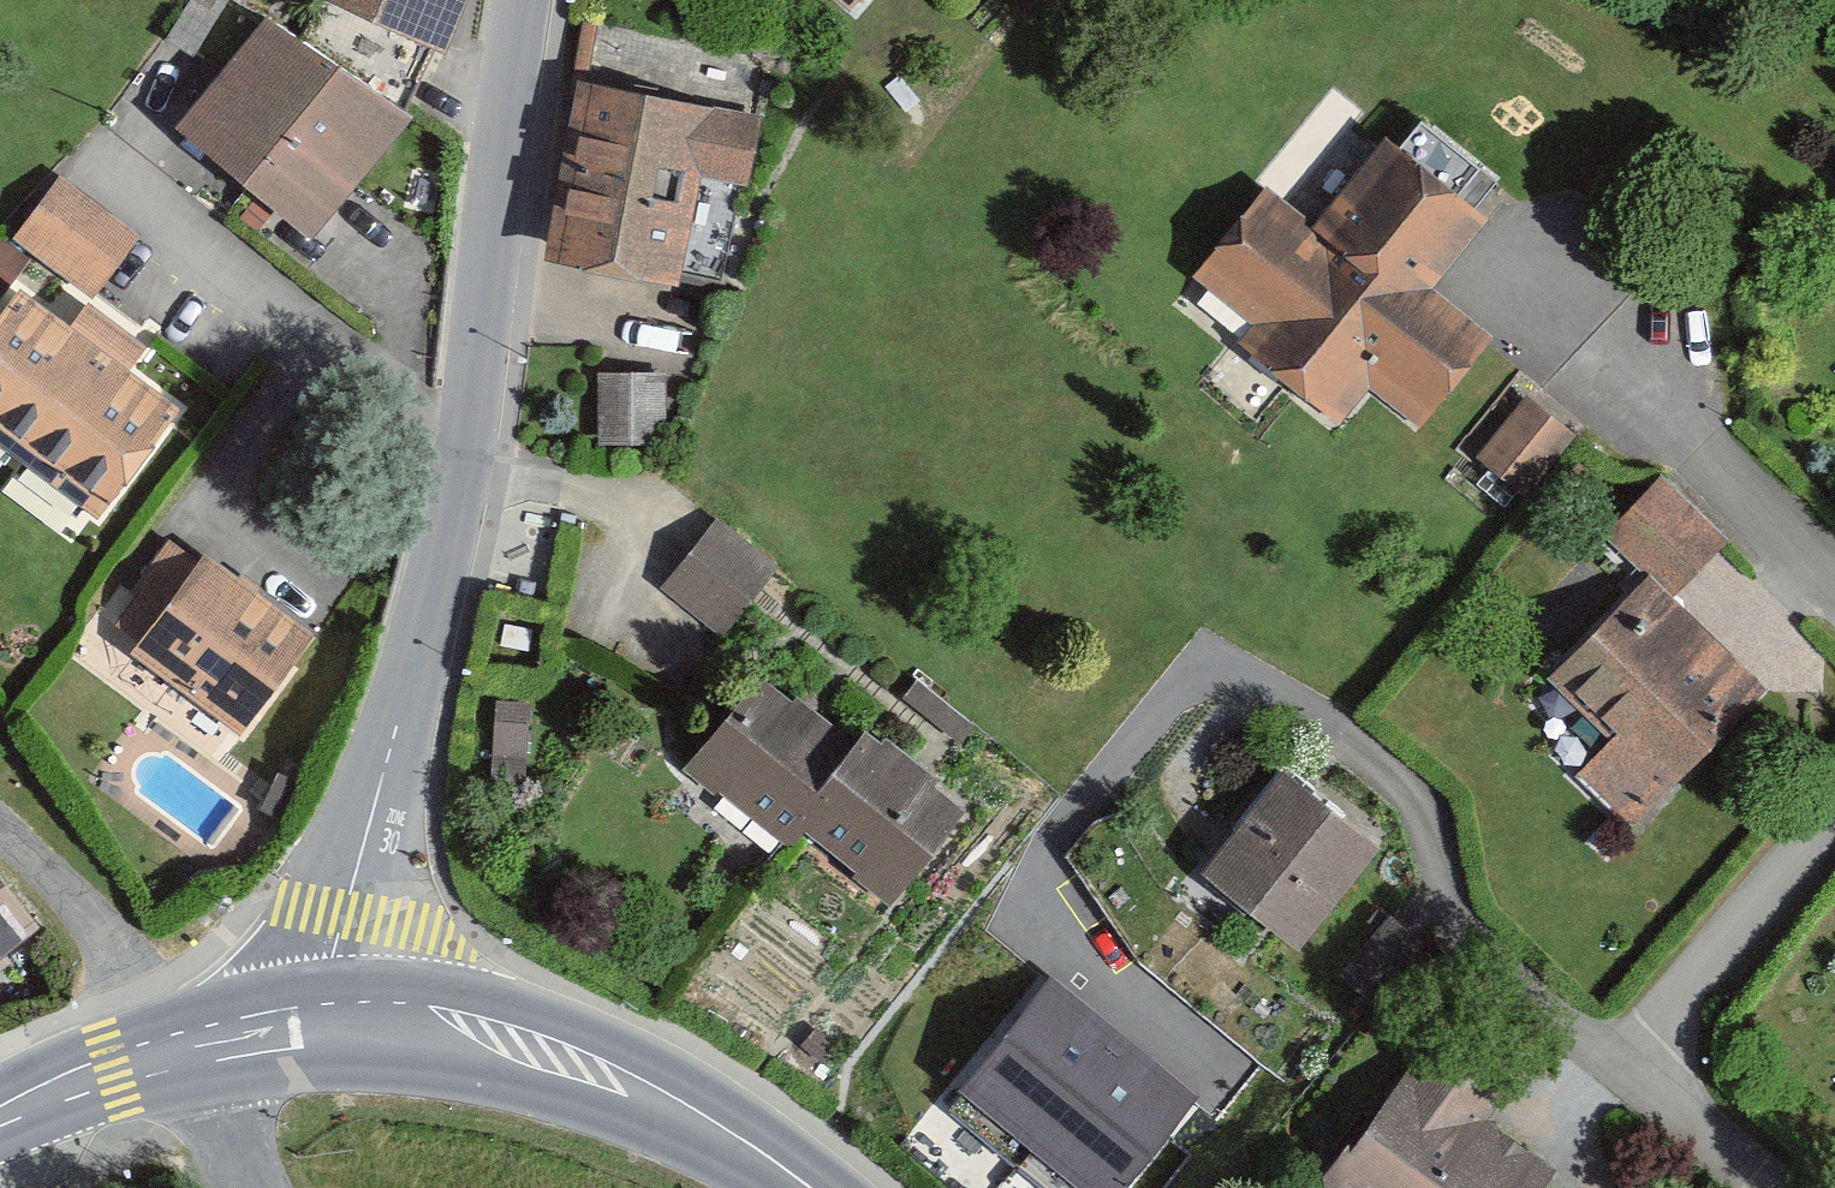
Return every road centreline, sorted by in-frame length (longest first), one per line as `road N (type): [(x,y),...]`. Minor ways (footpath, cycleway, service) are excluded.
road 1 (residential): [(326,1003),(461,474),(524,0)]
road 2 (tertiary): [(326,1003),(454,1010),(583,1051),(745,1139),(811,1187)]
road 3 (residential): [(1334,738),(1420,809),(1453,934),(1575,1039),(1624,1068)]
road 4 (residential): [(1586,344),(1834,586)]
road 5 (residential): [(1624,1068),(1834,813)]
road 6 (residential): [(179,1033),(0,829)]
road 7 (tertiary): [(0,1106),(179,1033)]
road 8 (residential): [(1624,1068),(1764,1187)]
road 9 (residential): [(251,1187),(179,1033)]
road 10 (tertiary): [(179,1033),(326,1003)]

